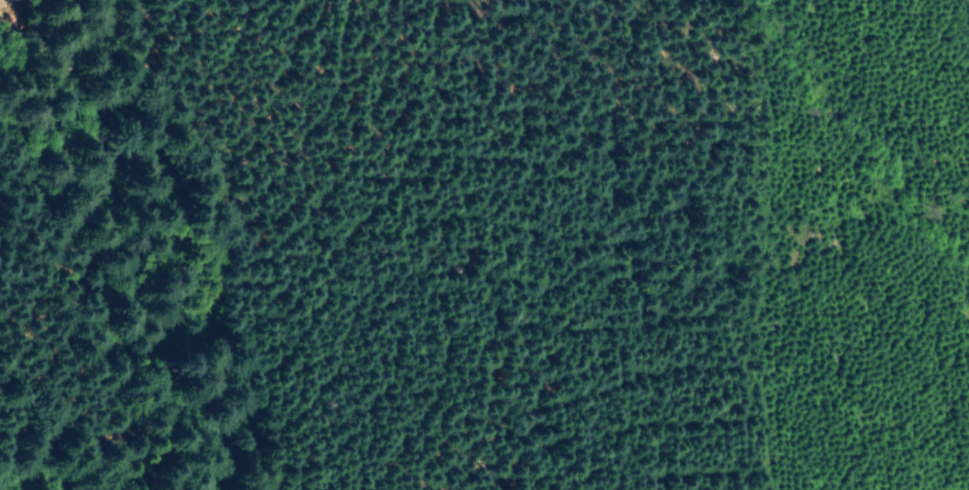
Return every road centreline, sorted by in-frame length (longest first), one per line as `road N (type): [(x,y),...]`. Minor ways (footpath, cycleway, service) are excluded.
road 1 (residential): [(57,0),(129,23),(317,222),(457,489)]
road 2 (residential): [(968,278),(950,214),(968,14)]

